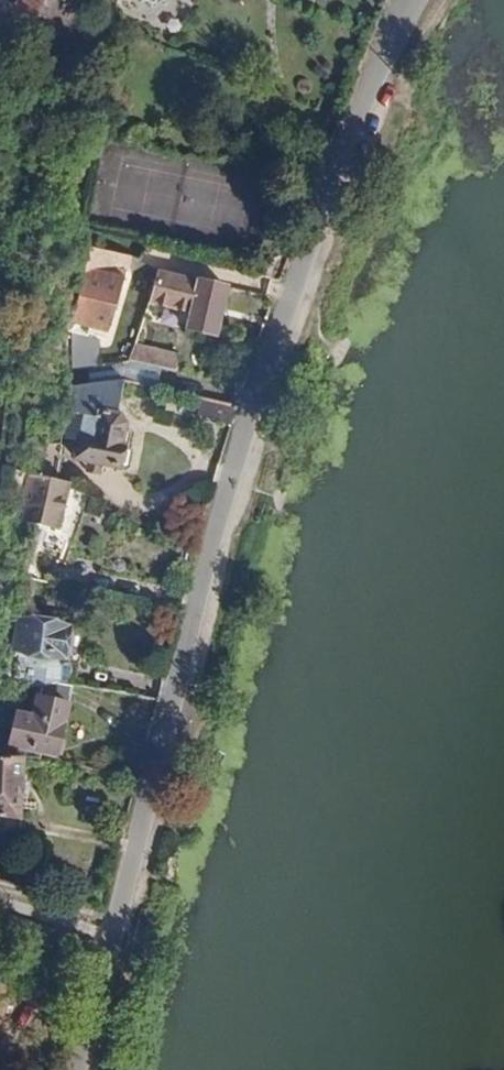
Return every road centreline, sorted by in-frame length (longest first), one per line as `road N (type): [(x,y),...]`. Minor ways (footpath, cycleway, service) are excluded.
road 1 (residential): [(415,0),(344,169),(160,746),(82,1069)]

